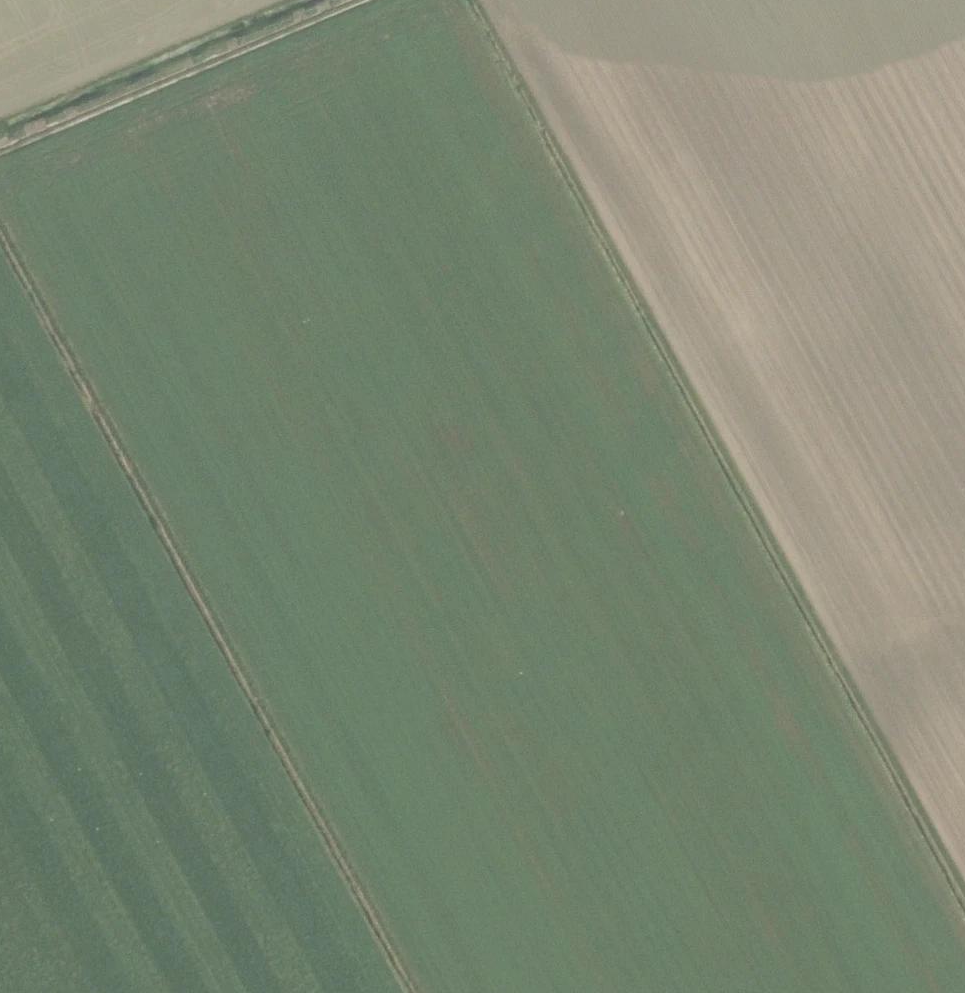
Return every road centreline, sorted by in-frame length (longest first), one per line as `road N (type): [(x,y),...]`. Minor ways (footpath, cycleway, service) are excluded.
road 1 (track): [(374,0),(0,158)]

